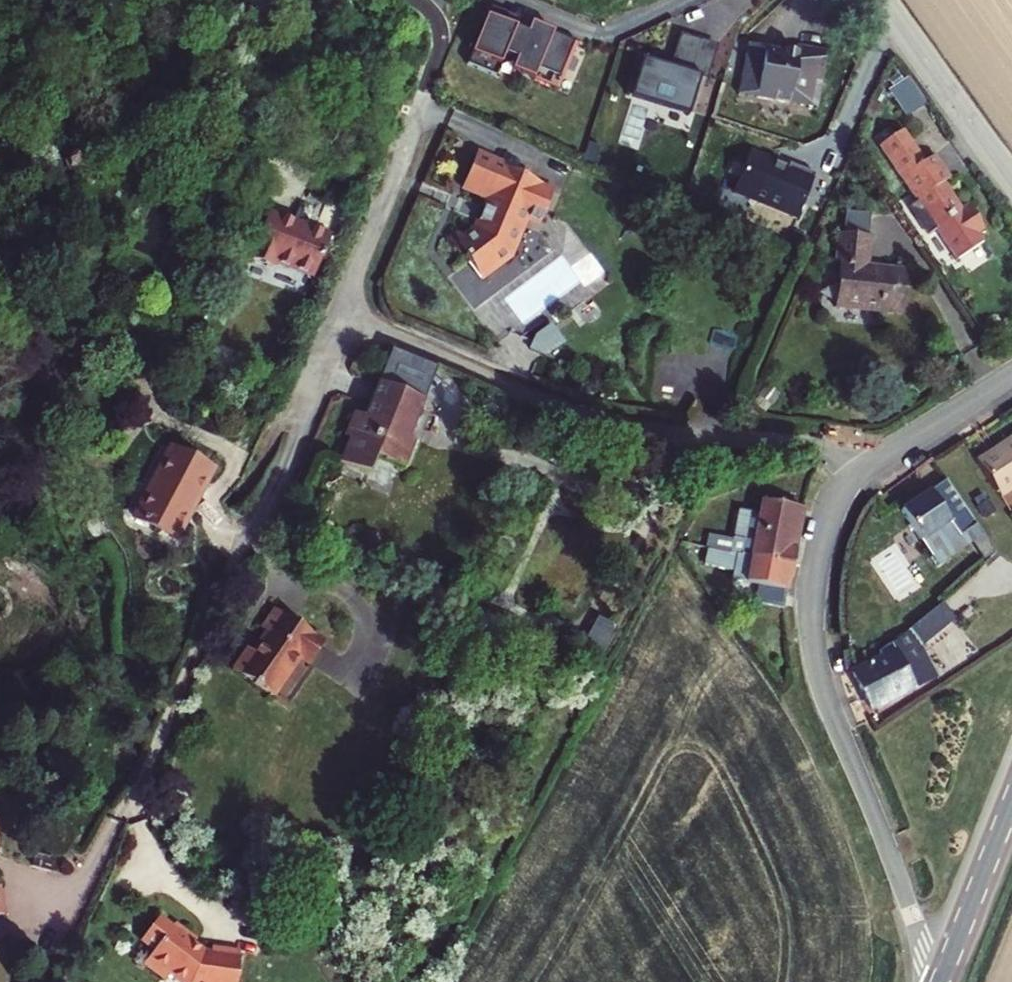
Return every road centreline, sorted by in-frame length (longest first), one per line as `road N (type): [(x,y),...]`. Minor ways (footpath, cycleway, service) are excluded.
road 1 (residential): [(937,981),(815,646),(813,570),(827,520),(871,458)]
road 2 (residential): [(338,311),(630,428),(784,441),(871,458)]
road 3 (residential): [(1011,180),(881,0)]
road 4 (residential): [(421,106),(338,311)]
road 5 (tertiary): [(1011,801),(940,981)]
road 6 (residential): [(871,458),(1011,370)]

